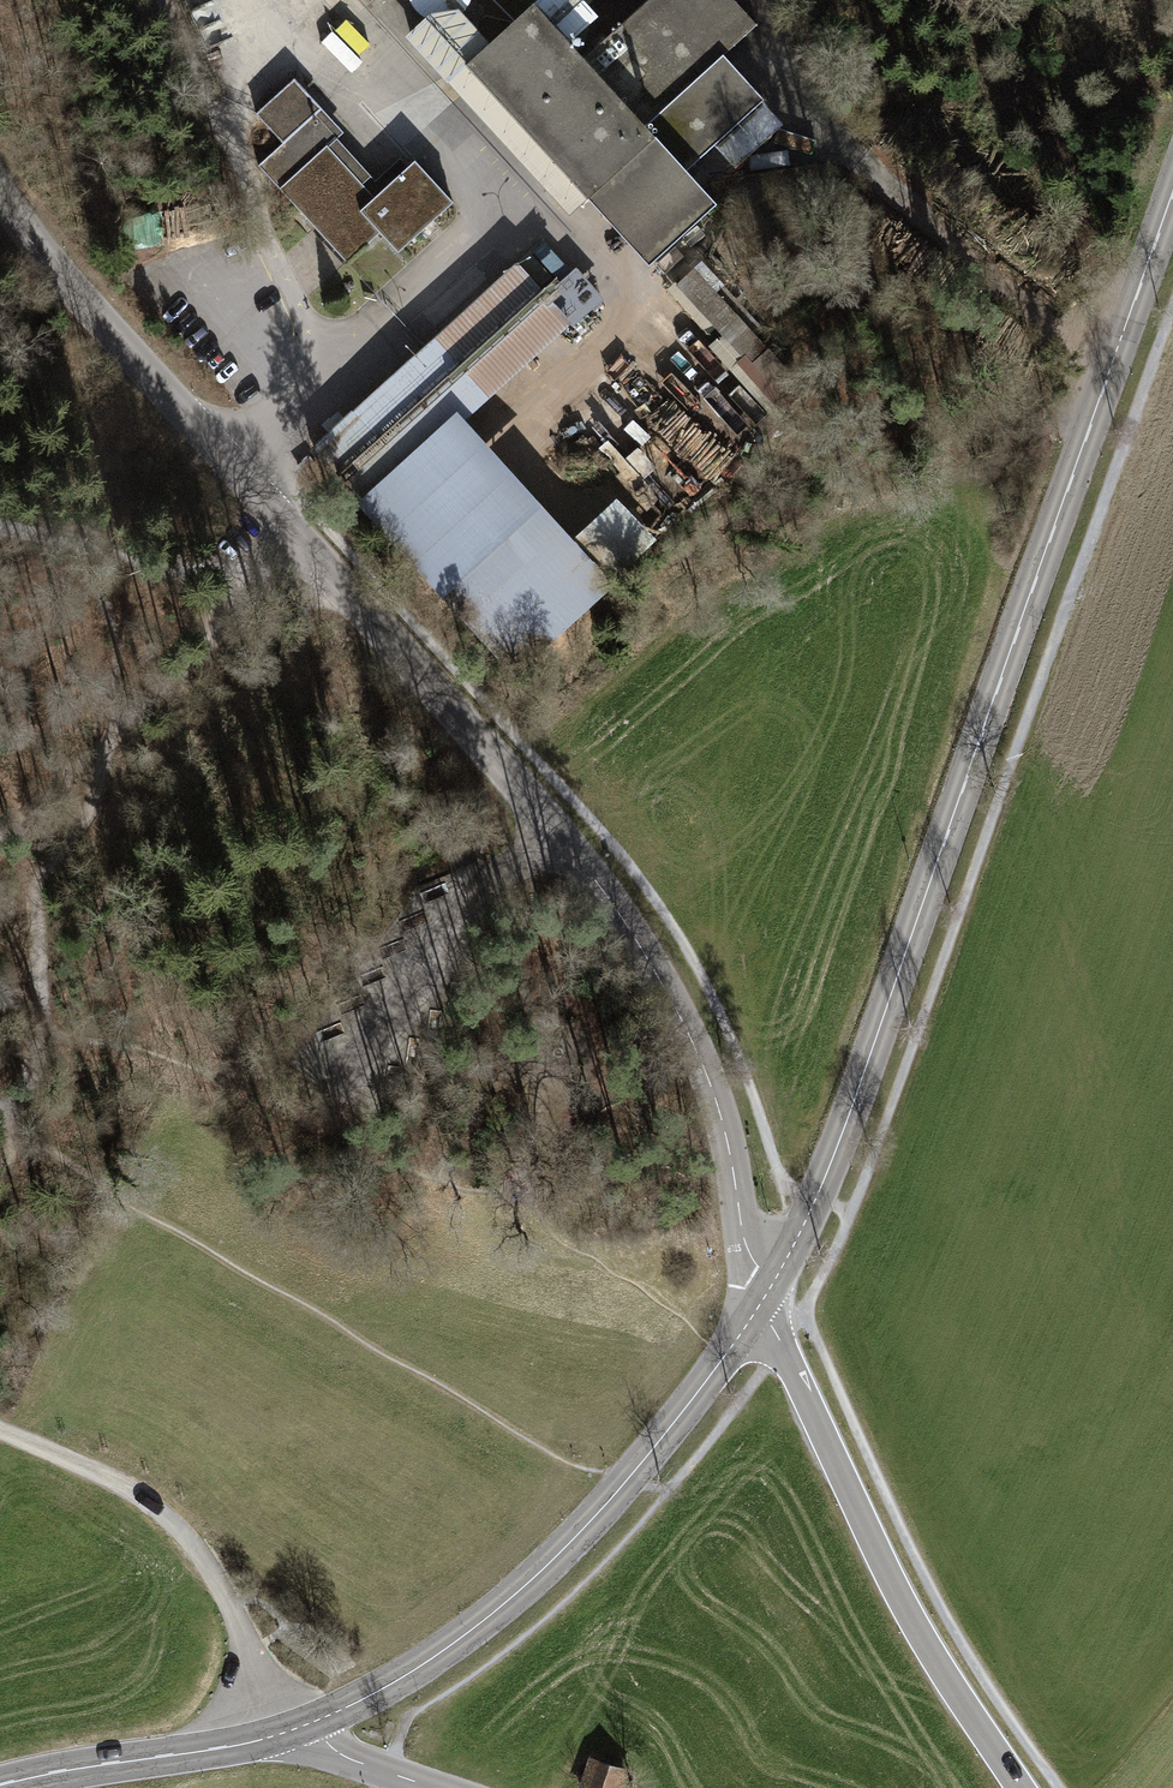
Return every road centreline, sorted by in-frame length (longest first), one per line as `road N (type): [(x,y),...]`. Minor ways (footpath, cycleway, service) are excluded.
road 1 (unclassified): [(764,1300),(696,1040),(612,899),(77,288),(0,187)]
road 2 (tertiary): [(764,1300),(831,1162),(1172,192)]
road 3 (tertiary): [(300,1728),(406,1676),(529,1583),(635,1472),(764,1300)]
road 4 (unclassified): [(764,1300),(918,1632),(1021,1787)]
road 5 (track): [(269,1738),(239,1625),(182,1532),(139,1494),(0,1429)]
road 6 (track): [(111,738),(85,813),(41,882),(36,1056),(0,1149)]
road 7 (tertiary): [(0,1786),(300,1728)]
road 8 (track): [(164,0),(265,234)]
road 9 (track): [(0,524),(234,571)]
road 10 (track): [(234,571),(200,647),(111,738)]
road 11 (track): [(542,1097),(696,1040)]
road 12 (tertiary): [(300,1728),(348,1758),(427,1787)]

